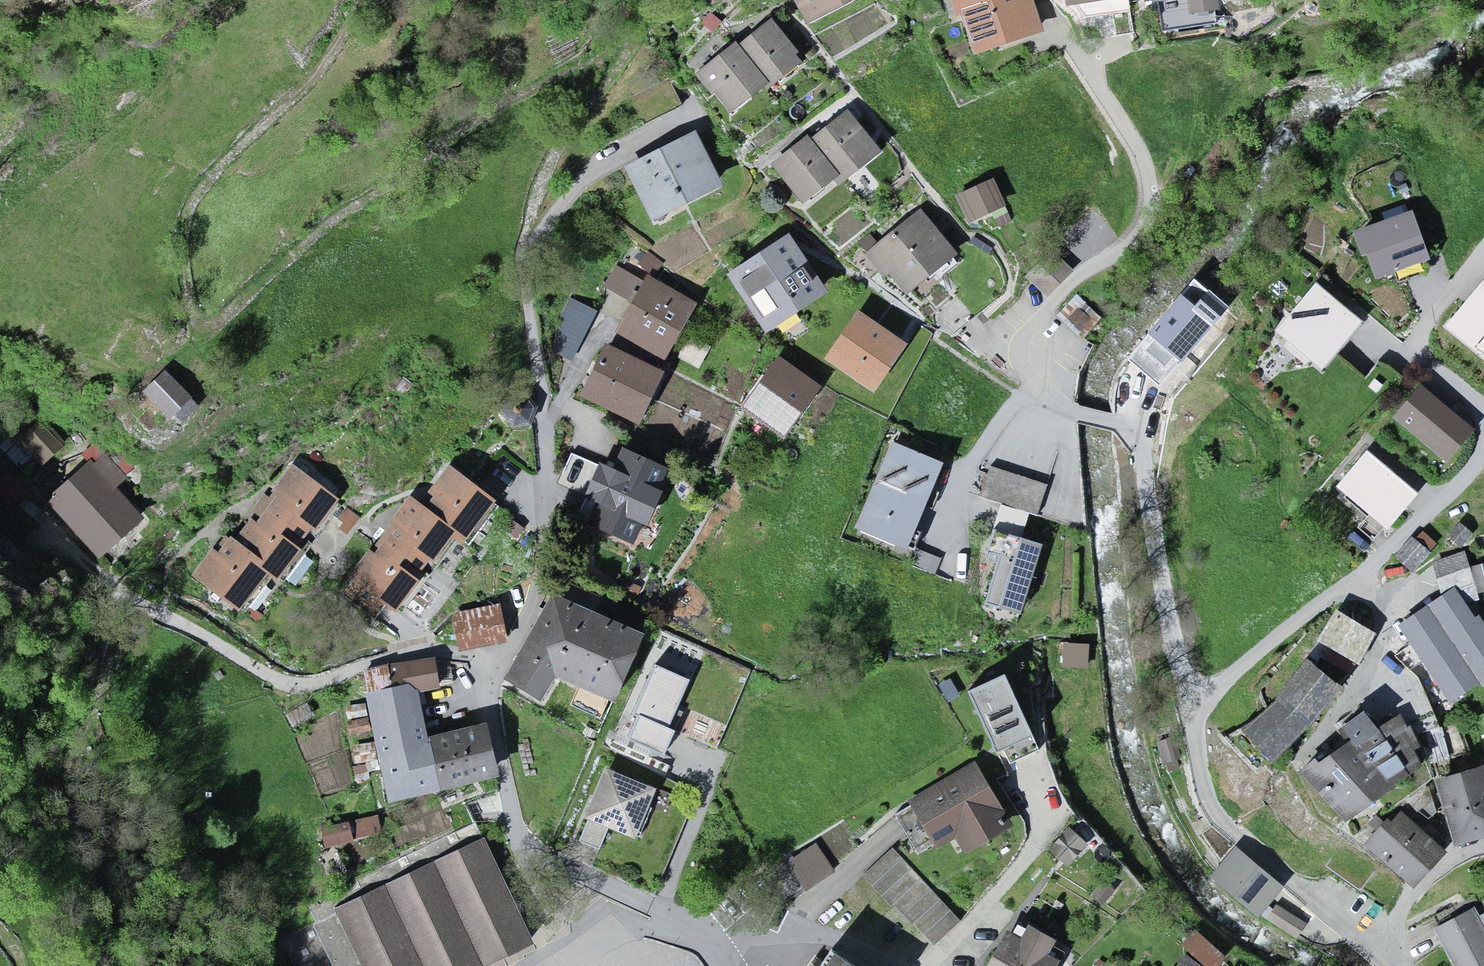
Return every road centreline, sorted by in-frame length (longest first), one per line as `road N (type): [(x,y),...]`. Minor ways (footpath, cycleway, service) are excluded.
road 1 (residential): [(523,255),(543,390),(542,558),(516,642),(486,684),(515,827),(533,853),(659,910),(714,945),(729,965)]
road 2 (residential): [(1039,408),(1038,346),(1049,322),(1087,278),(1132,249),(1154,195),(1130,137),(1062,34)]
road 3 (residential): [(1191,709),(1136,440),(1116,422),(1039,408)]
road 4 (residential): [(1387,965),(1211,807),(1191,709)]
road 5 (residential): [(1191,709),(1324,600),(1365,581)]
road 6 (residential): [(1483,434),(1482,418),(1420,368),(1420,353),(1483,268)]
road 7 (residential): [(1365,581),(1384,608),(1384,635),(1373,671),(1320,740)]
road 8 (residential): [(1365,581),(1452,499),(1483,442)]
road 9 (residential): [(1039,408),(1014,416),(977,461),(949,534)]
road 10 (residential): [(1403,965),(1398,925),(1405,905),(1458,859),(1483,851)]
road 11 (residential): [(757,965),(791,939),(820,934),(883,965)]

